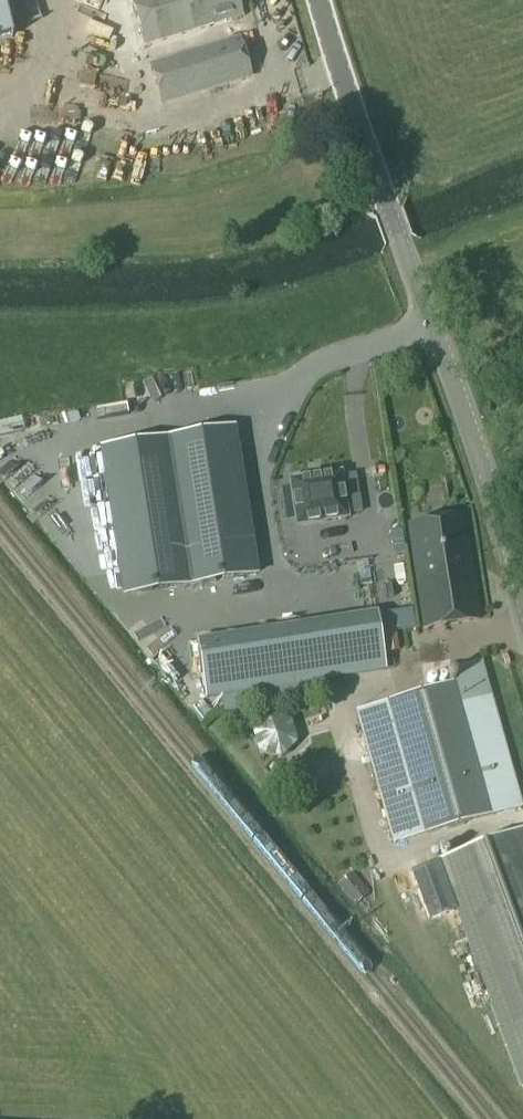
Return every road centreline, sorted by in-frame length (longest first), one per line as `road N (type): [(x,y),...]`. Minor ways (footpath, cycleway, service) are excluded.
road 1 (unclassified): [(522,604),(462,403),(316,0)]

